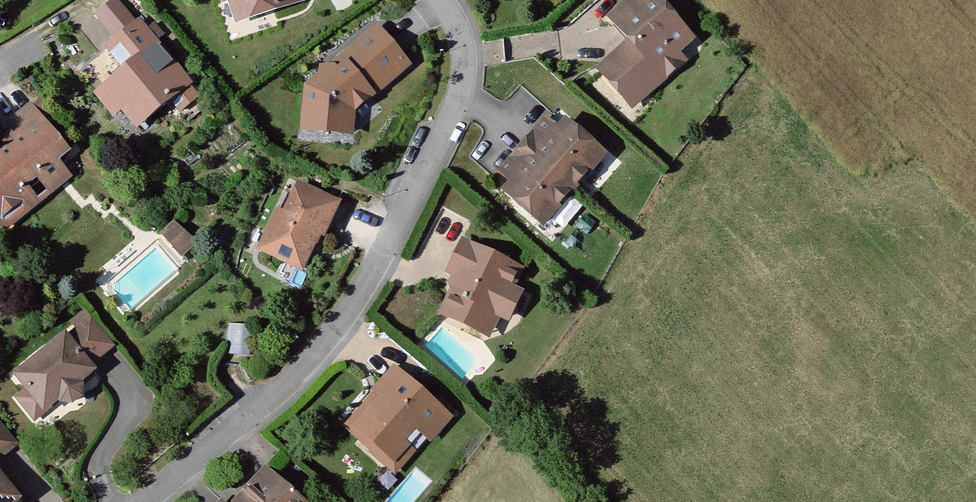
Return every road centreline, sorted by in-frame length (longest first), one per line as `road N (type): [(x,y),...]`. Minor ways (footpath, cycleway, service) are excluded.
road 1 (residential): [(144,501),(291,381),(361,294),(464,82),(461,32),(443,0)]

